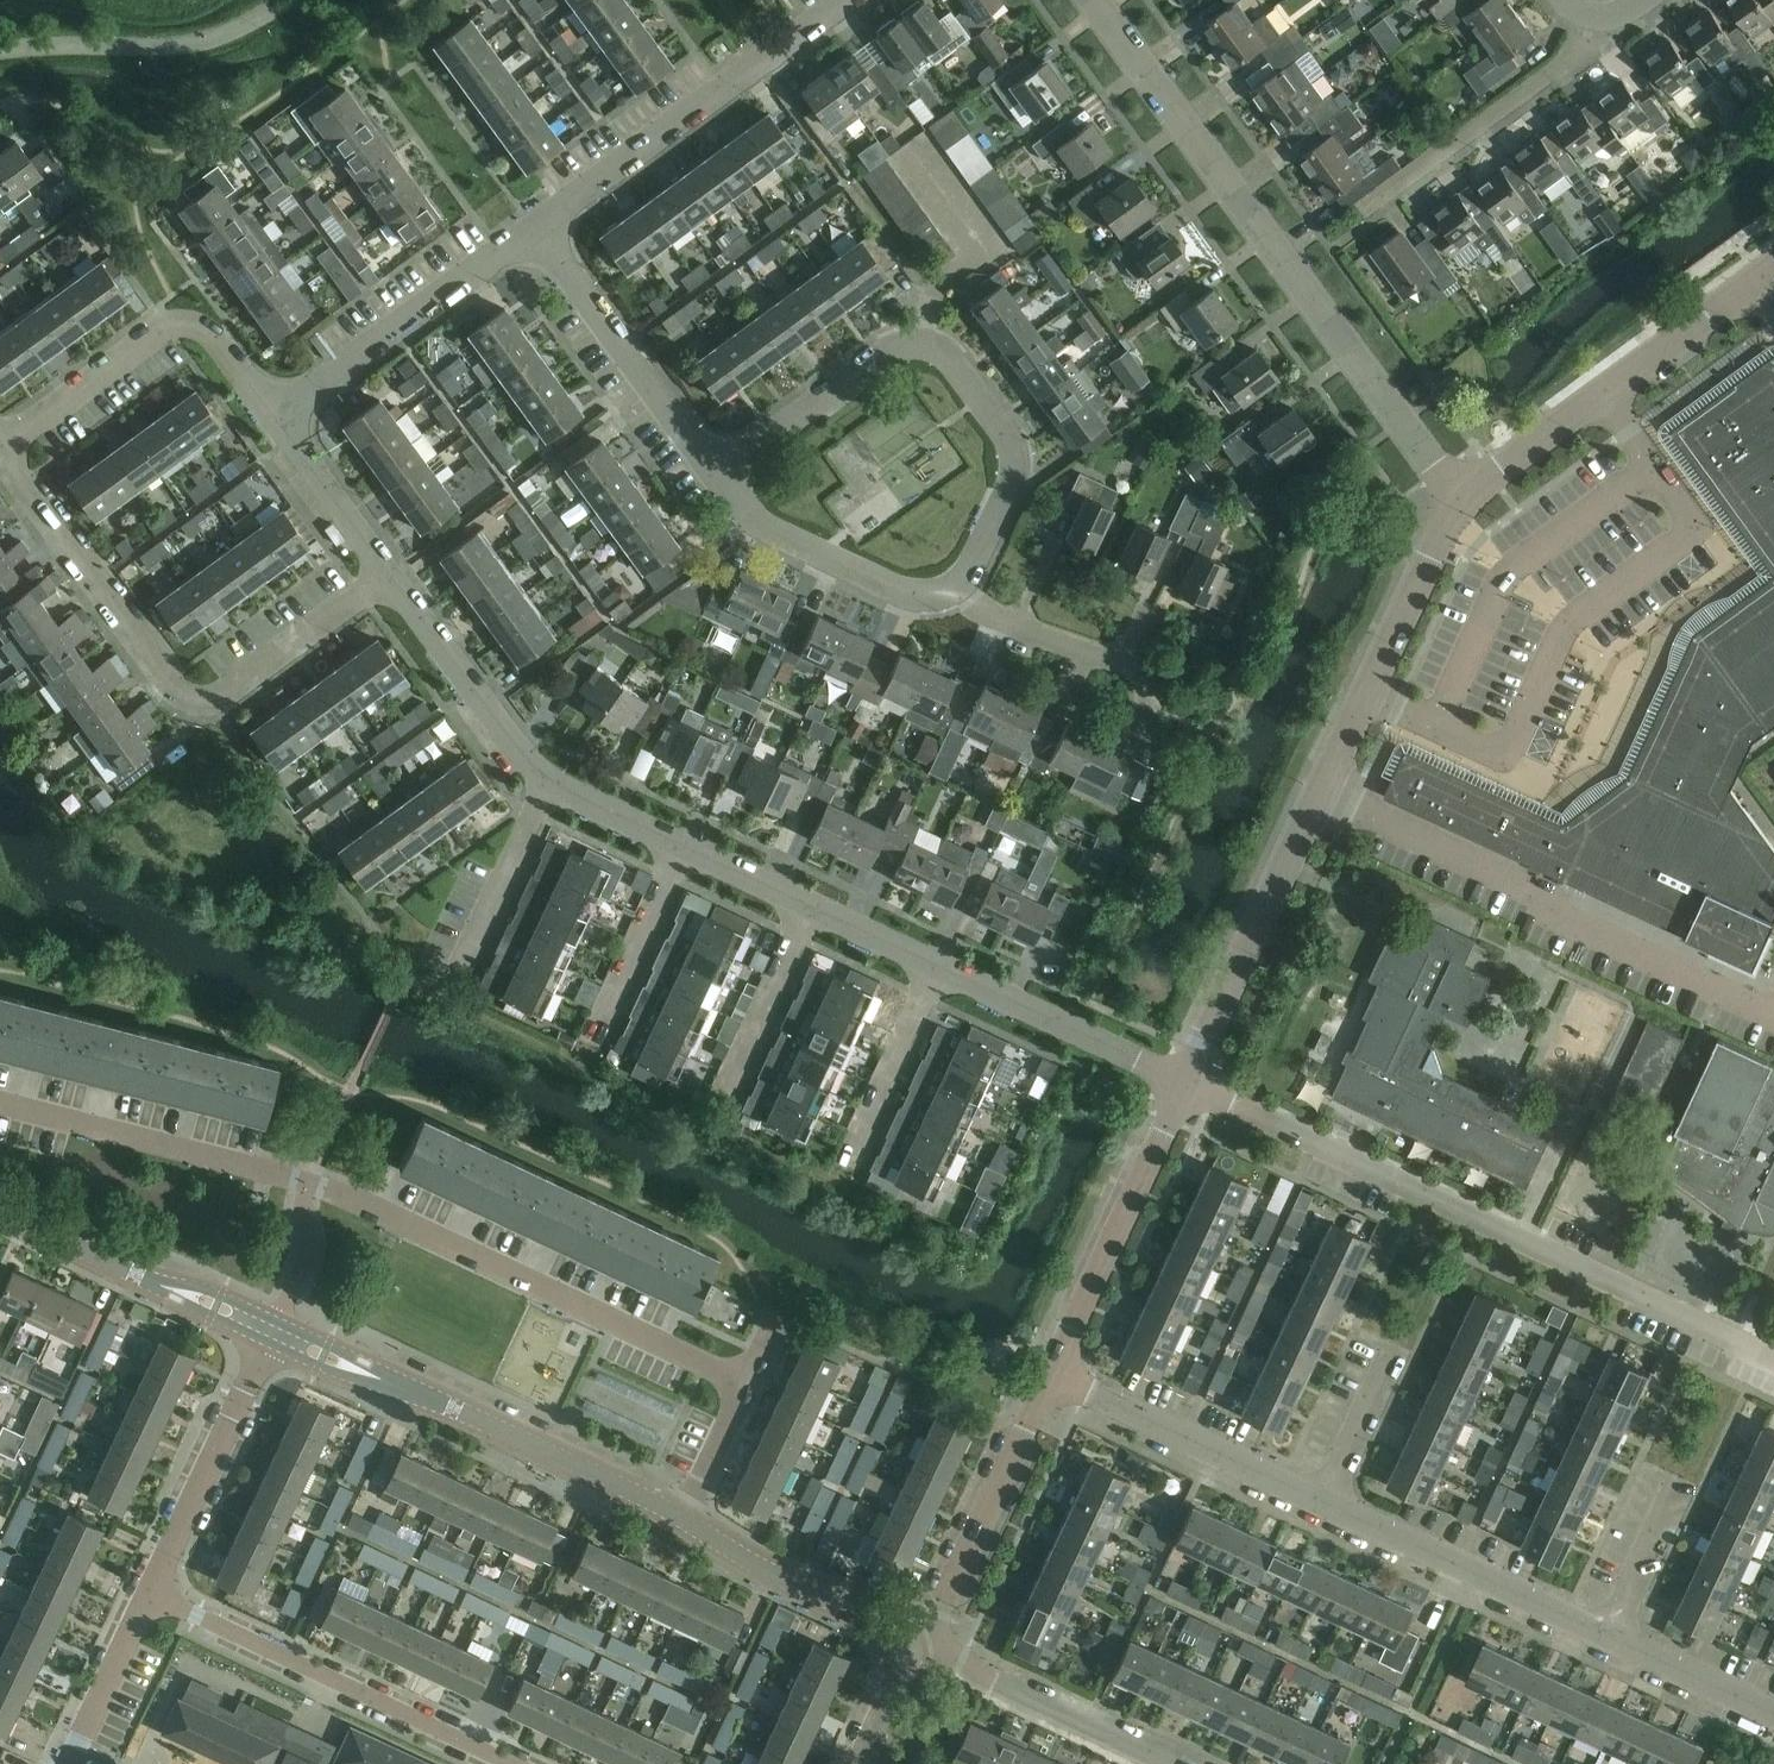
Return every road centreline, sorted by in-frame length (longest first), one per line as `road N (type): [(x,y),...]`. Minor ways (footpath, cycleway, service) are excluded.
road 1 (residential): [(740,1382),(328,1188),(0,1102)]
road 2 (residential): [(1773,1361),(1186,1085)]
road 3 (tertiary): [(1186,1085),(1458,500)]
road 4 (residential): [(1458,500),(1096,0)]
road 5 (residential): [(0,449),(182,698),(198,703),(389,573)]
road 6 (residential): [(956,587),(1014,458),(1008,433),(946,357),(918,346),(890,351),(720,472)]
road 7 (tertiary): [(681,1518),(272,1331)]
road 8 (residential): [(513,1763),(148,1593)]
road 9 (residential): [(530,230),(842,0)]
road 10 (tertiary): [(1458,500),(1766,275)]
road 11 (residential): [(0,448),(164,328),(185,324),(209,333),(274,413)]
road 12 (residential): [(274,413),(530,230)]
road 13 (tertiary): [(1056,1371),(1186,1085)]
road 14 (tertiary): [(912,1646),(1056,1371)]
road 15 (residential): [(1605,1634),(1326,1501)]
road 16 (residential): [(530,230),(720,472)]
road 17 (unclassified): [(292,0),(196,42),(0,50)]
road 18 (residential): [(1326,1501),(1056,1371)]
road 19 (tertiary): [(272,1331),(0,1210)]
road 20 (residential): [(148,1593),(272,1331)]
road 21 (residential): [(912,1646),(947,1651),(999,1685),(1167,1763)]
road 22 (residential): [(720,472),(766,525),(910,594),(935,598),(956,587)]
road 23 (residential): [(935,967),(1186,1085)]
road 24 (residential): [(1374,204),(1590,38)]
road 25 (tertiary): [(912,1646),(681,1518)]
road 26 (residential): [(389,573),(543,781)]
road 27 (residential): [(454,977),(543,781)]
road 28 (residential): [(852,1155),(935,967)]
road 29 (residential): [(722,1092),(808,906)]
road 30 (residential): [(594,1029),(684,845)]
road 31 (residential): [(274,413),(389,573)]
road 32 (residential): [(66,1763),(148,1593)]
road 33 (residential): [(1773,1715),(1605,1634)]
road 34 (residential): [(1117,662),(990,616),(956,587)]
road 35 (residential): [(1605,1634),(1678,1479)]
road 36 (residential): [(1326,1501),(1395,1346)]
road 37 (residential): [(543,781),(684,845)]
road 38 (residential): [(681,1518),(740,1382)]
road 39 (residential): [(808,906),(935,967)]
road 40 (residential): [(684,845),(808,906)]
road 41 (tertiary): [(860,1763),(912,1646)]

